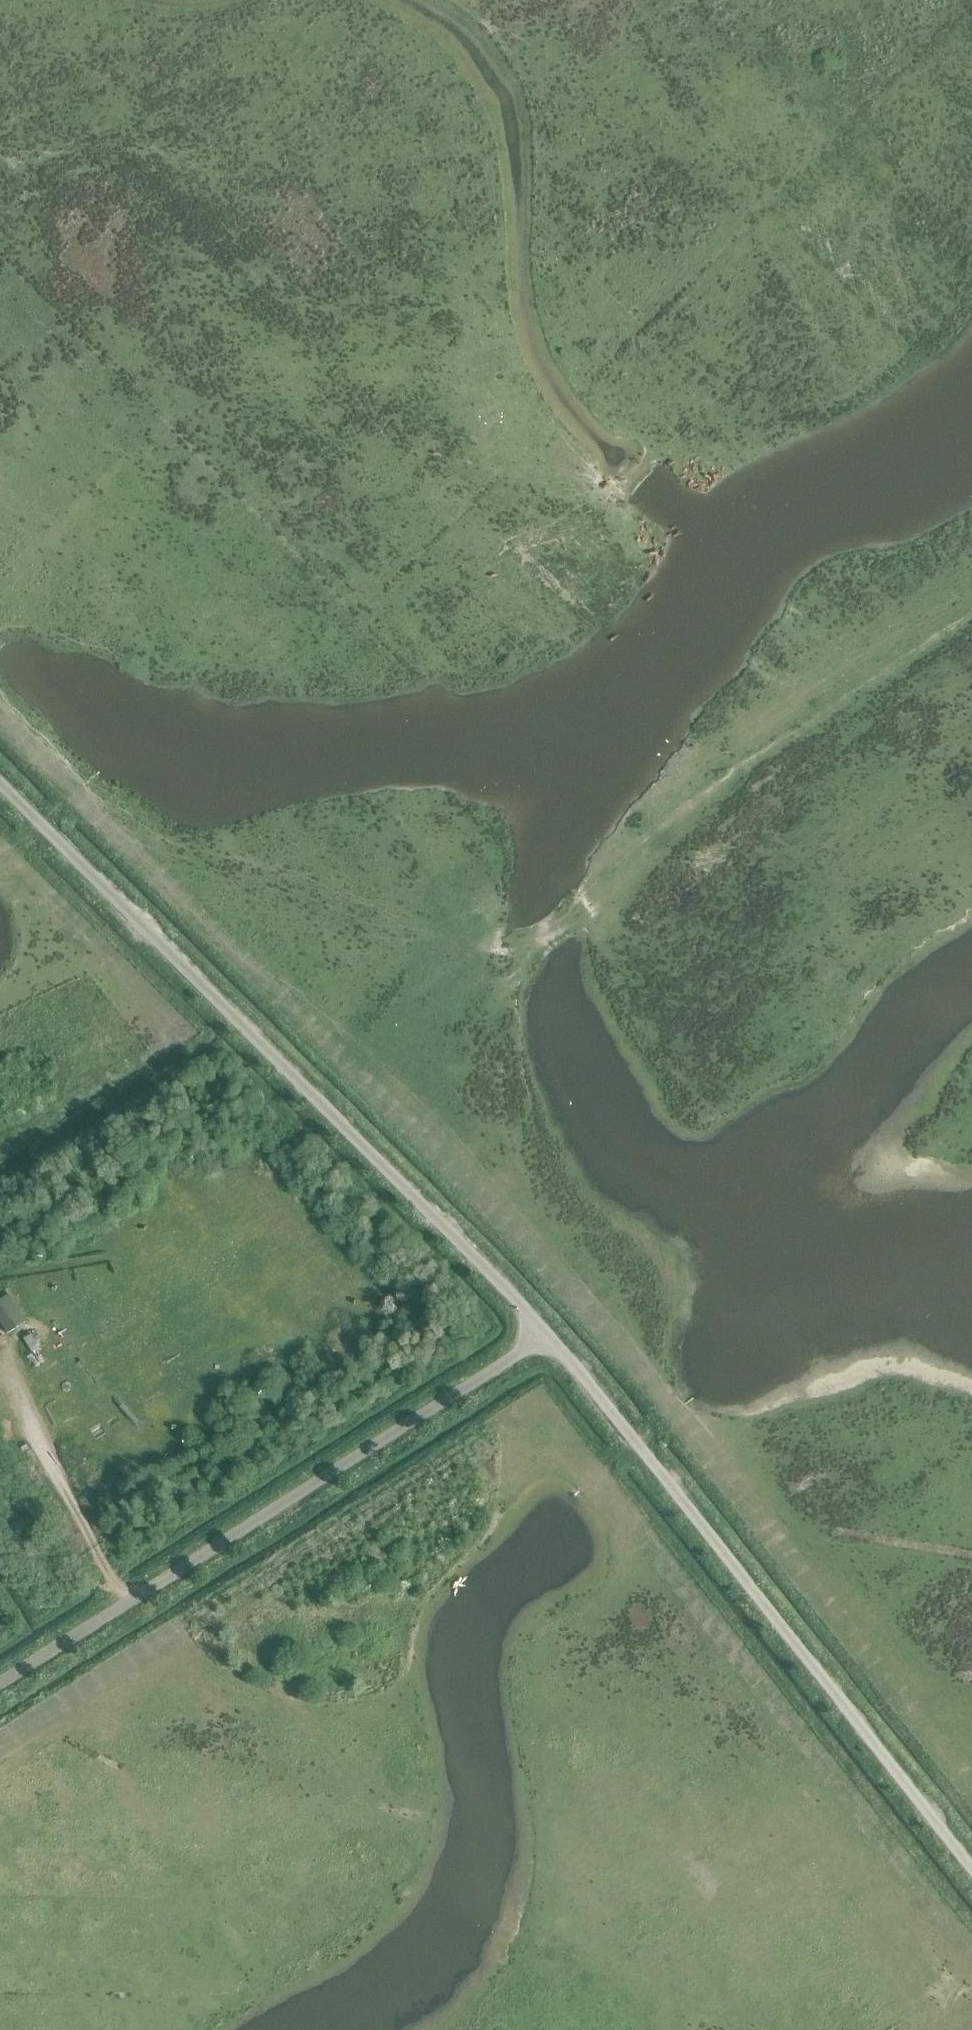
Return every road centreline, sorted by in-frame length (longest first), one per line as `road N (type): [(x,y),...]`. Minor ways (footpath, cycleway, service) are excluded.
road 1 (unclassified): [(0,786),(542,1331)]
road 2 (unclassified): [(542,1331),(971,1869)]
road 3 (unclassified): [(0,1683),(512,1360),(542,1331)]
road 4 (track): [(133,1597),(99,1562),(34,1450),(6,1366)]

